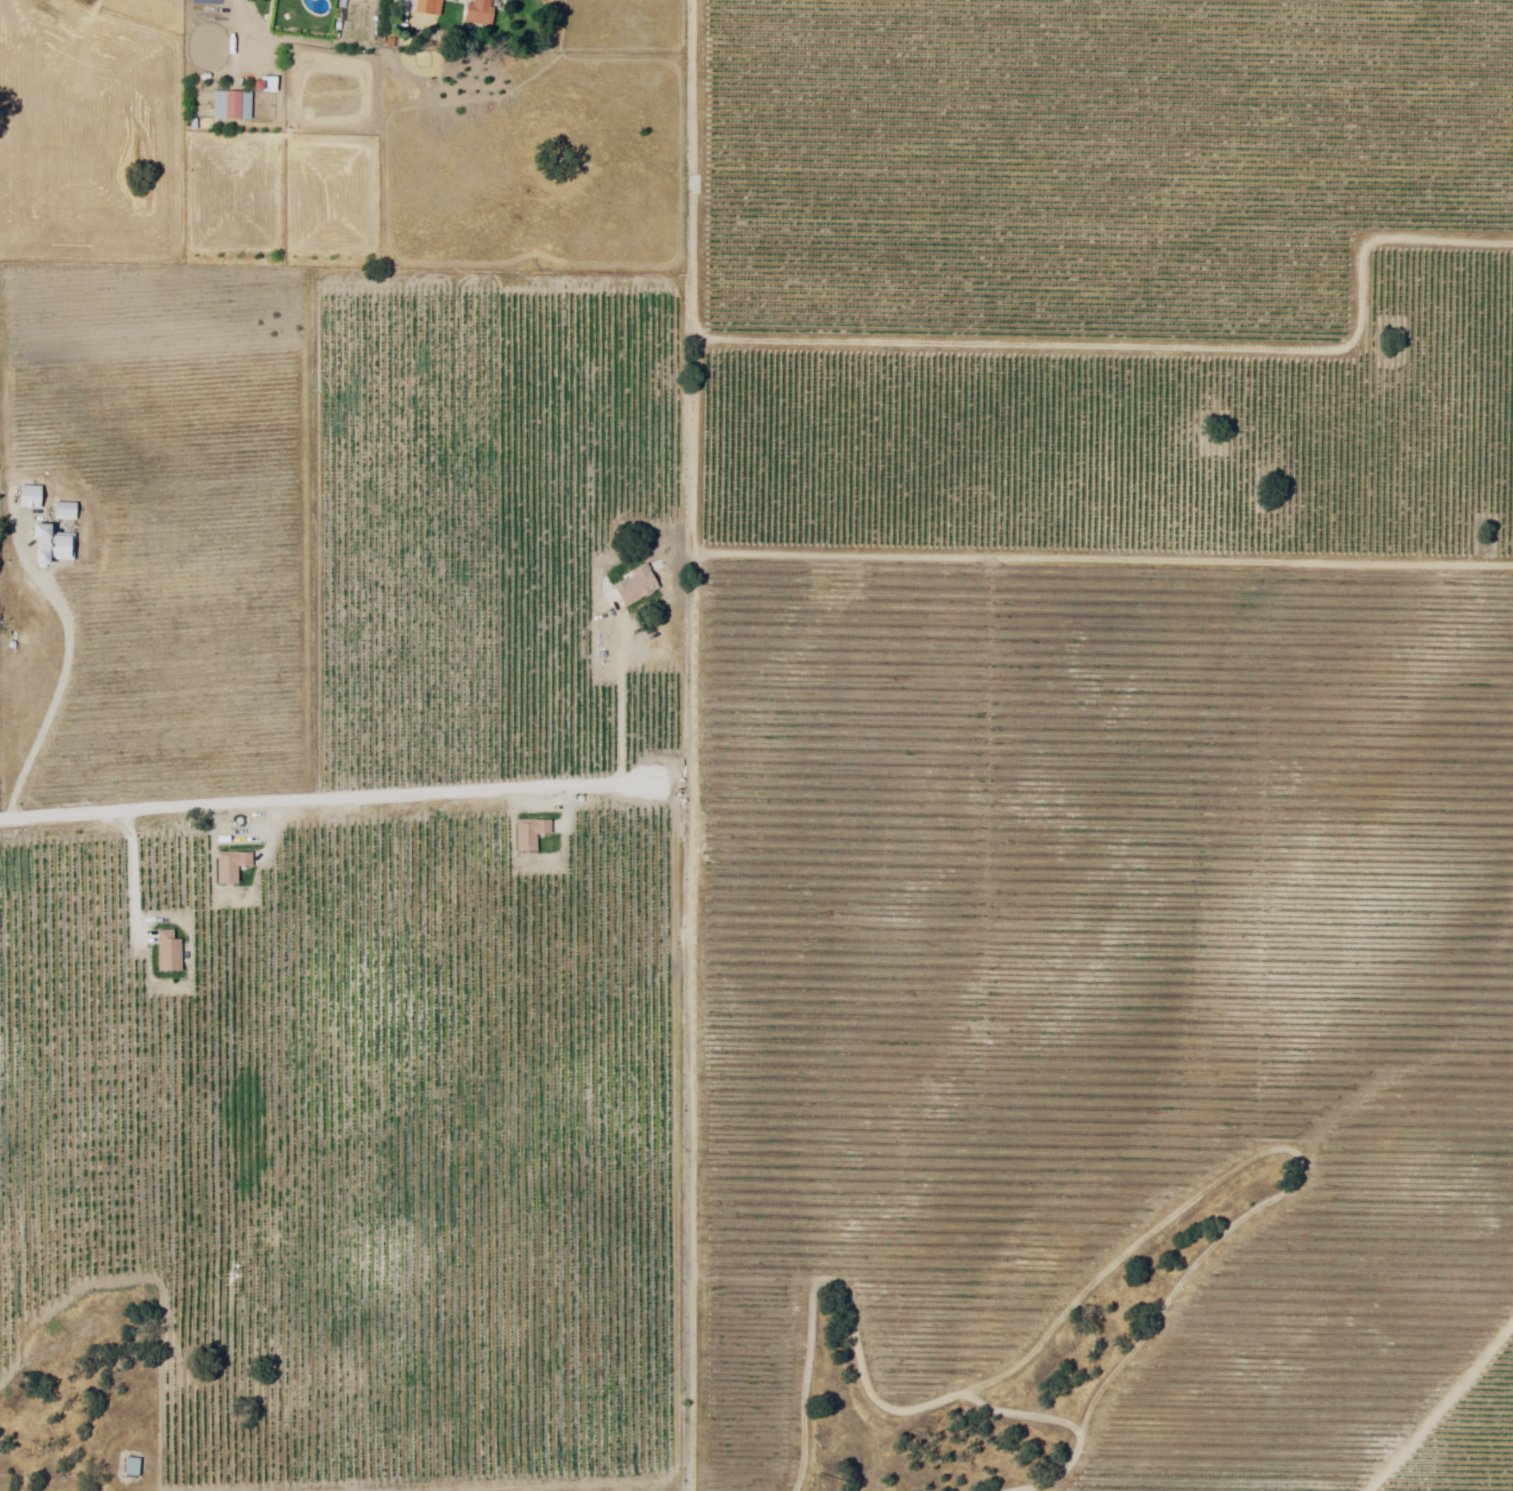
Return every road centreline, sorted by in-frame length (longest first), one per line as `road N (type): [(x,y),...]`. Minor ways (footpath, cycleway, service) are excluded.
road 1 (residential): [(0,821),(671,781)]

